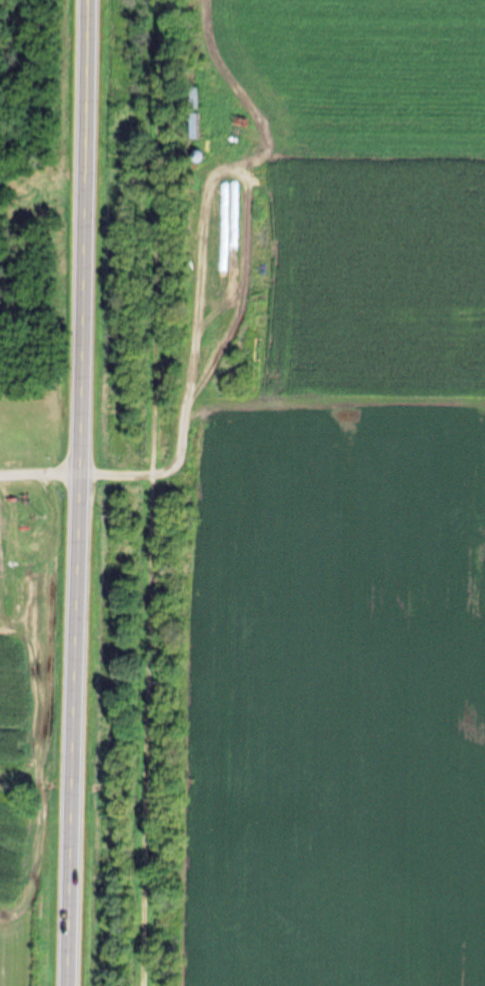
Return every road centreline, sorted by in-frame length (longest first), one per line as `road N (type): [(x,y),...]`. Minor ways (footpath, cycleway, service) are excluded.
road 1 (primary): [(68,985),(86,0)]

